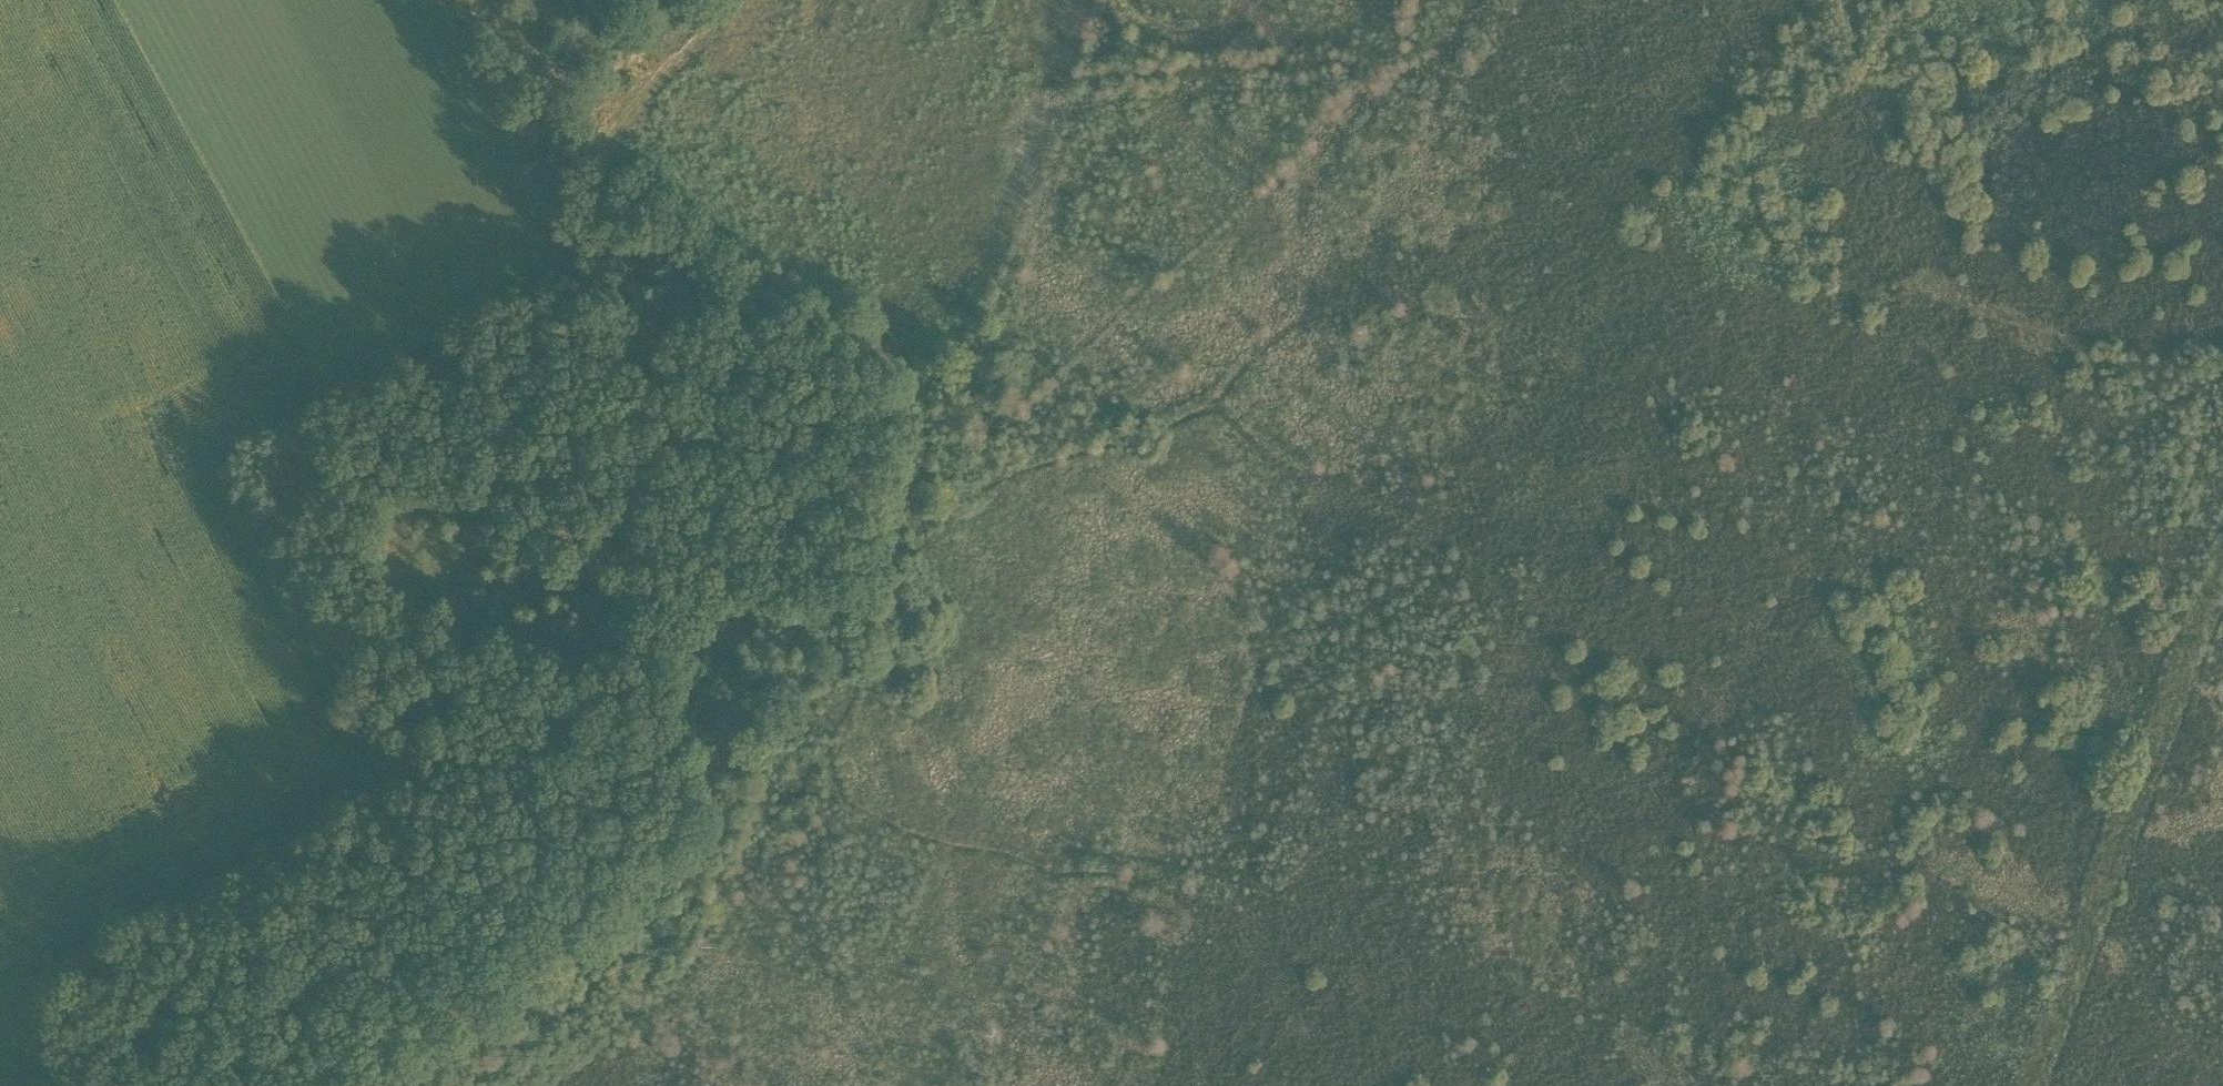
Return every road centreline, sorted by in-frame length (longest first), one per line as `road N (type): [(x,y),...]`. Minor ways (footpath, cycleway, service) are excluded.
road 1 (track): [(596,153),(601,222),(509,433),(393,774),(49,982),(65,1085)]

